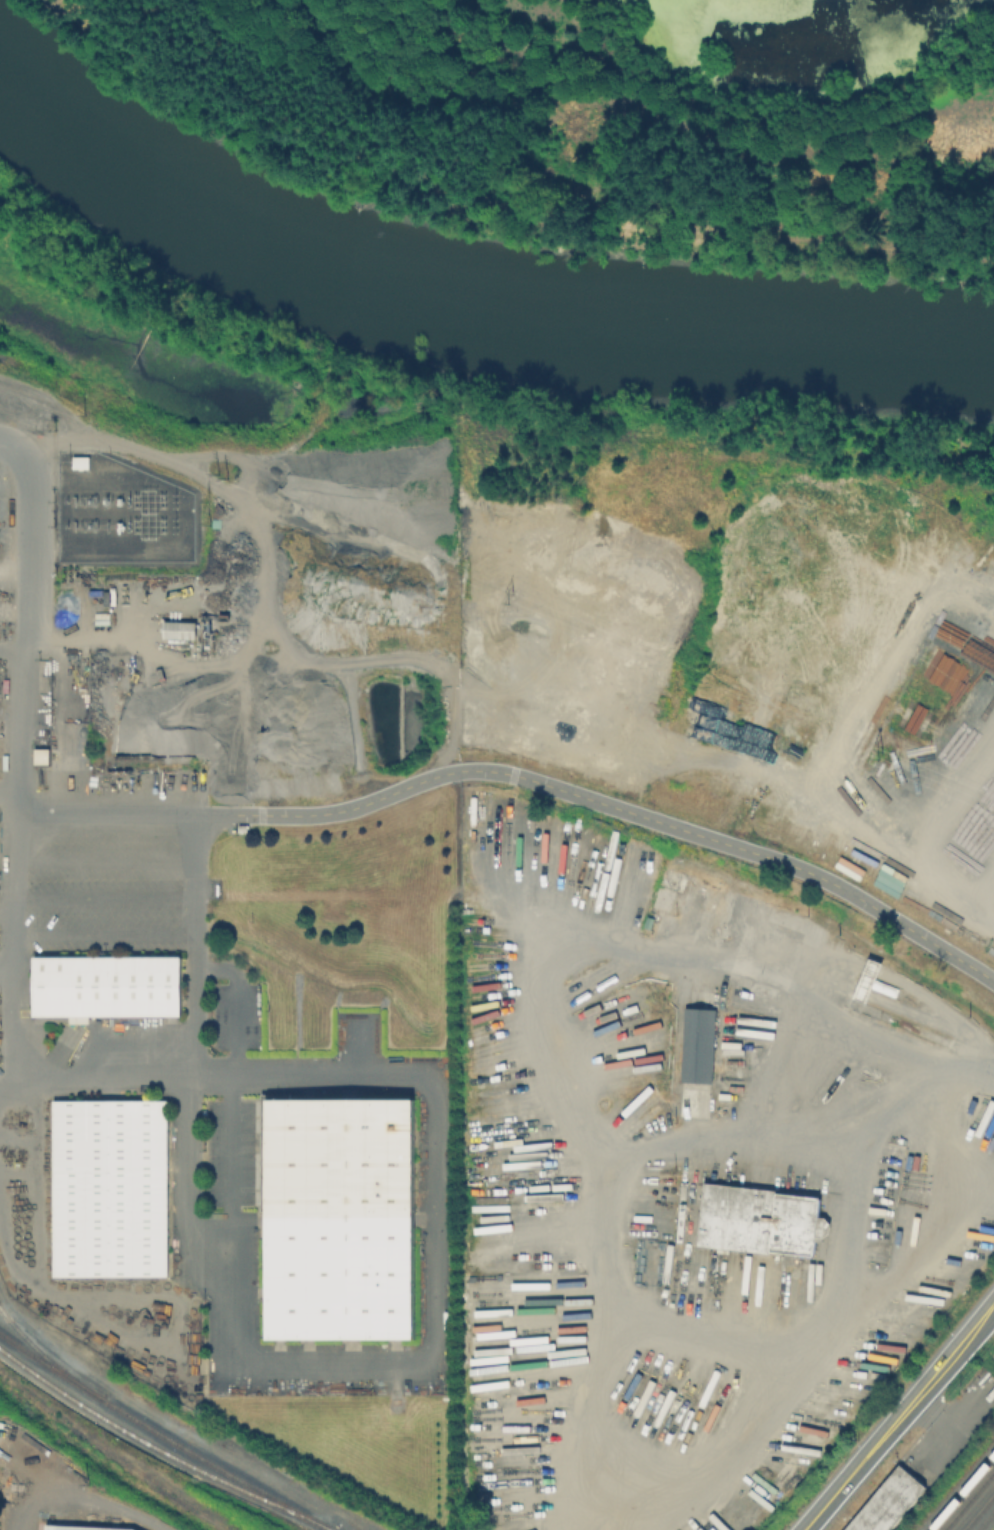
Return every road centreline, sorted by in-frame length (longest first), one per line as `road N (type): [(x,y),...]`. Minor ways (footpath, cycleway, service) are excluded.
road 1 (secondary): [(805,1529),(993,1308)]

